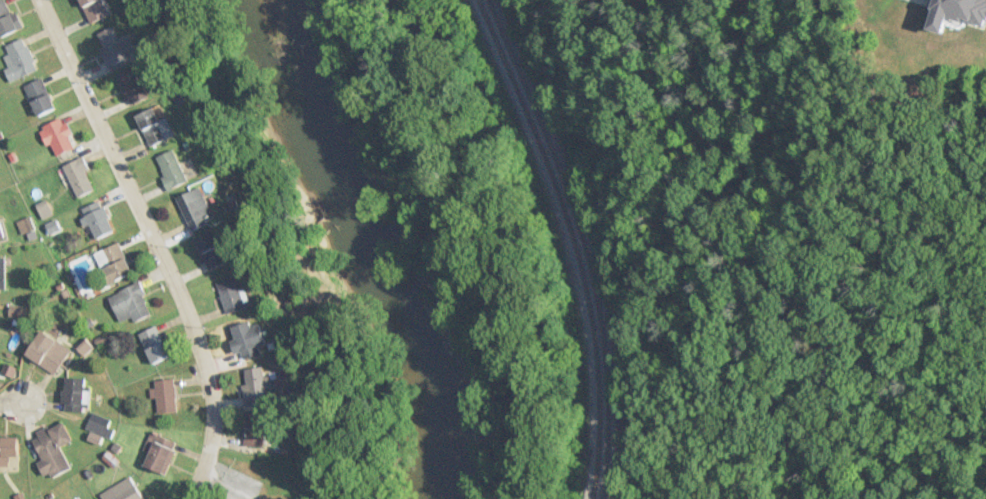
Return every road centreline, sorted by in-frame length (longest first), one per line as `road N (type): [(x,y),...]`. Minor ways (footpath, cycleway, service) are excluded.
road 1 (residential): [(38,0),(190,318),(208,375),(211,432),(186,498)]

